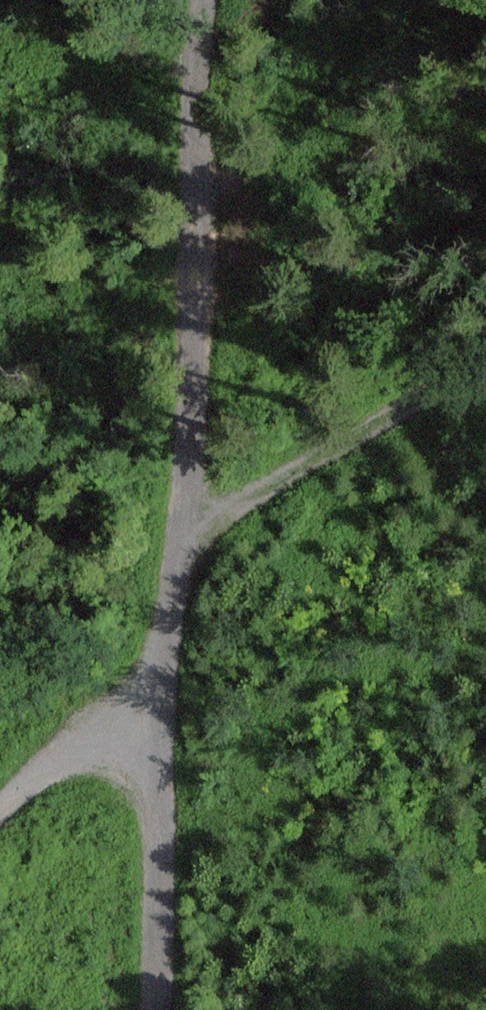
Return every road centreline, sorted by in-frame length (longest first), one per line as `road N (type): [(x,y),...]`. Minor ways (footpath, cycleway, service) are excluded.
road 1 (track): [(219,0),(219,182),(191,551),(159,701),(141,1009)]
road 2 (track): [(485,364),(191,551)]
road 3 (track): [(159,701),(0,837)]

